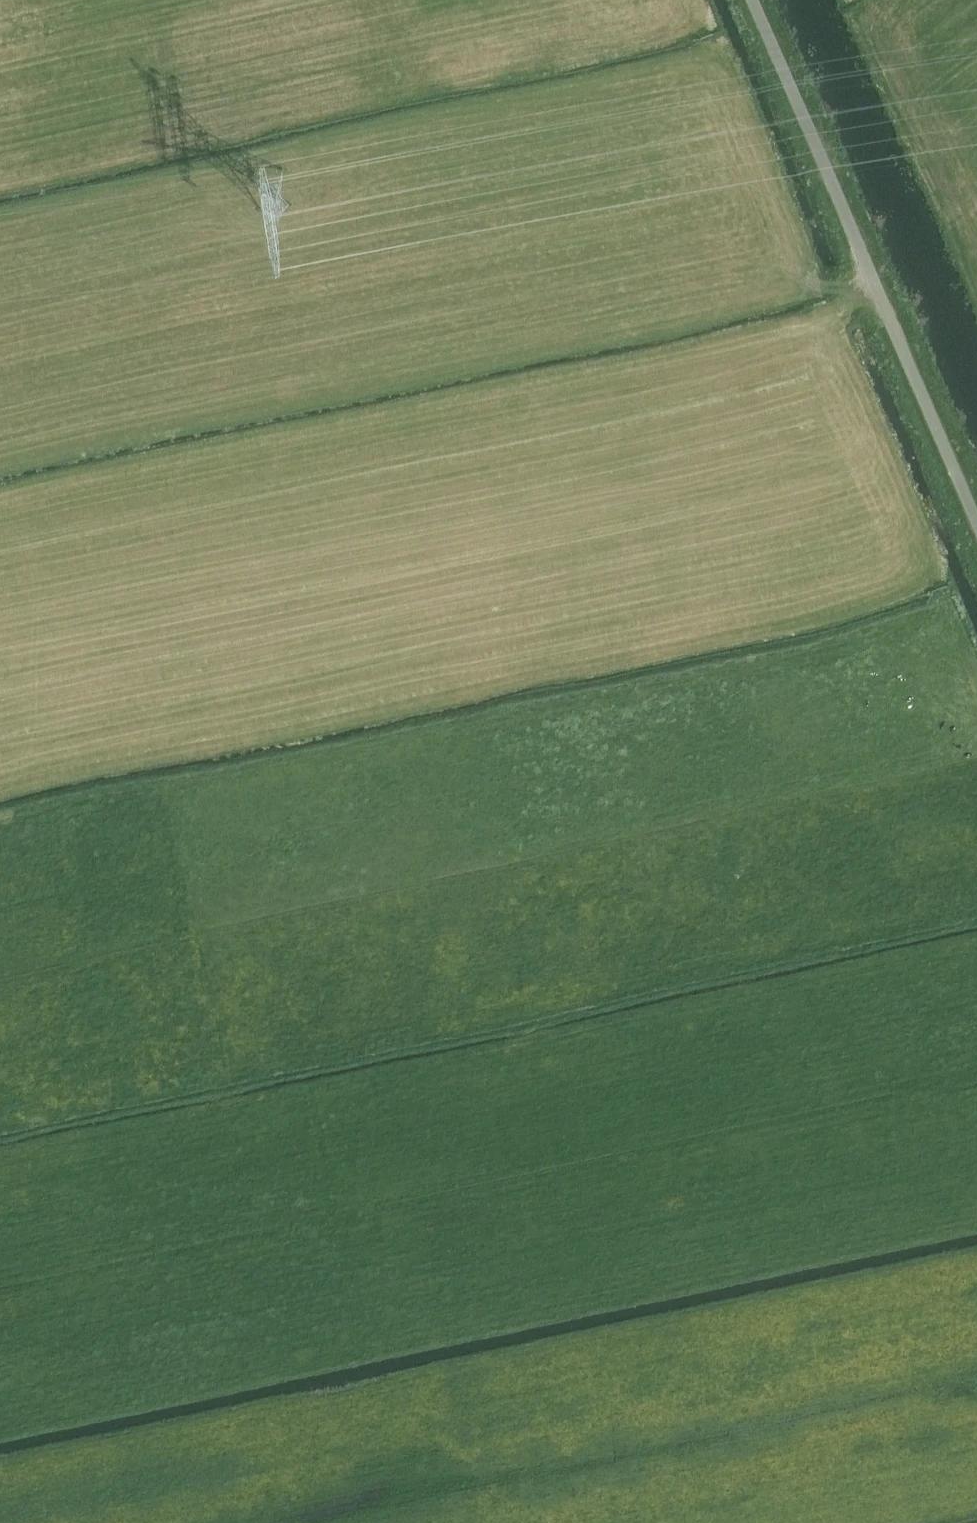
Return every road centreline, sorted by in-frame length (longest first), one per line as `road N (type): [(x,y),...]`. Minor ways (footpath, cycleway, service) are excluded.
road 1 (unclassified): [(976,530),(749,0)]

